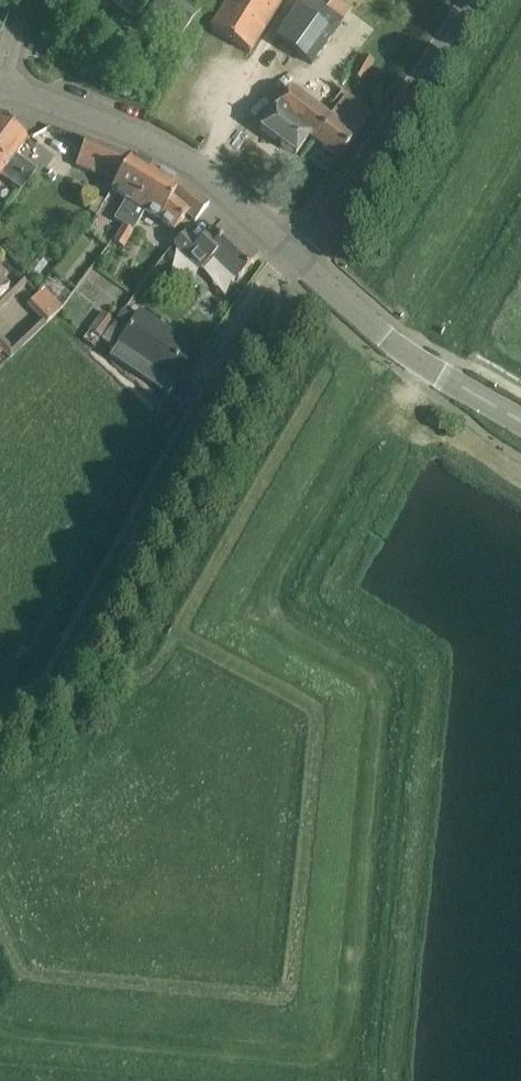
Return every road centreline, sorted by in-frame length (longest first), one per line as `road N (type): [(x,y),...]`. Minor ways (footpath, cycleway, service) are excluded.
road 1 (tertiary): [(297,258),(196,168),(7,88)]
road 2 (unclassified): [(297,258),(468,0)]
road 3 (tertiary): [(520,420),(417,360),(297,258)]

